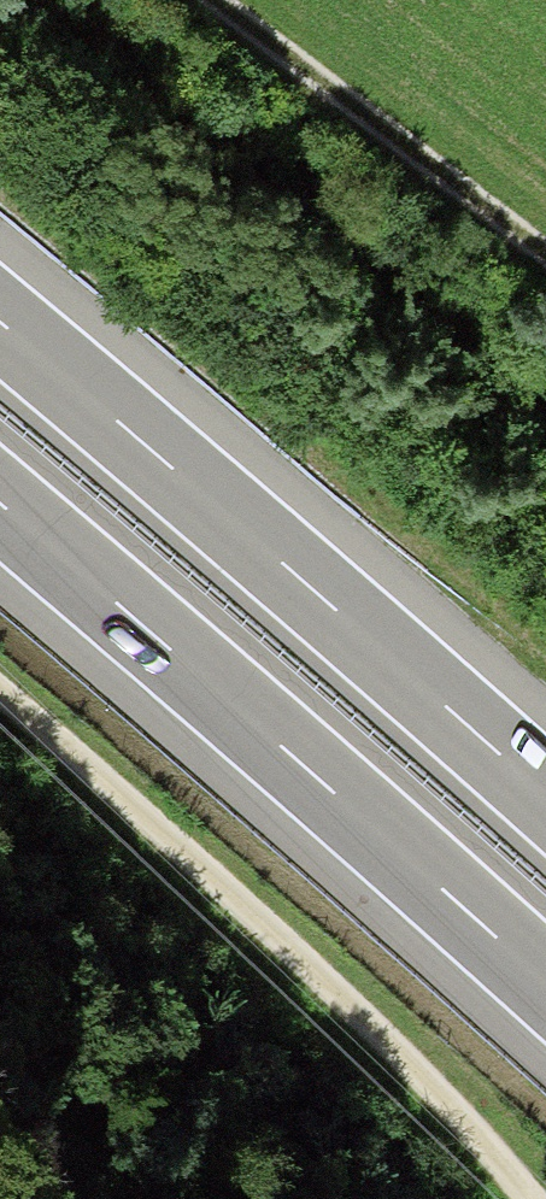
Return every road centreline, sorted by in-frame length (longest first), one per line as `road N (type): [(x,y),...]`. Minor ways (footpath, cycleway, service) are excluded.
road 1 (motorway): [(0,509),(545,987)]
road 2 (track): [(528,1198),(502,1161),(0,703)]
road 3 (motorway): [(545,792),(0,321)]
road 4 (track): [(545,267),(197,0)]

